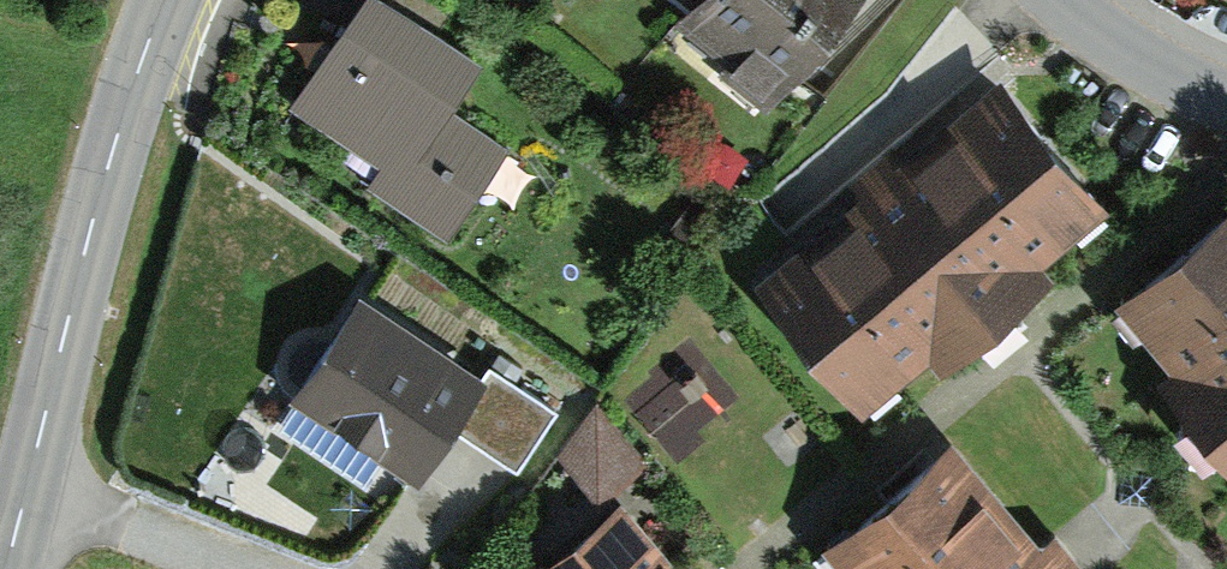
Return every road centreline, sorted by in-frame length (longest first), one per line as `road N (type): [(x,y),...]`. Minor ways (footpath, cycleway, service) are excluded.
road 1 (tertiary): [(0,565),(127,61),(154,0)]
road 2 (residential): [(1226,97),(1129,48),(1071,0)]

